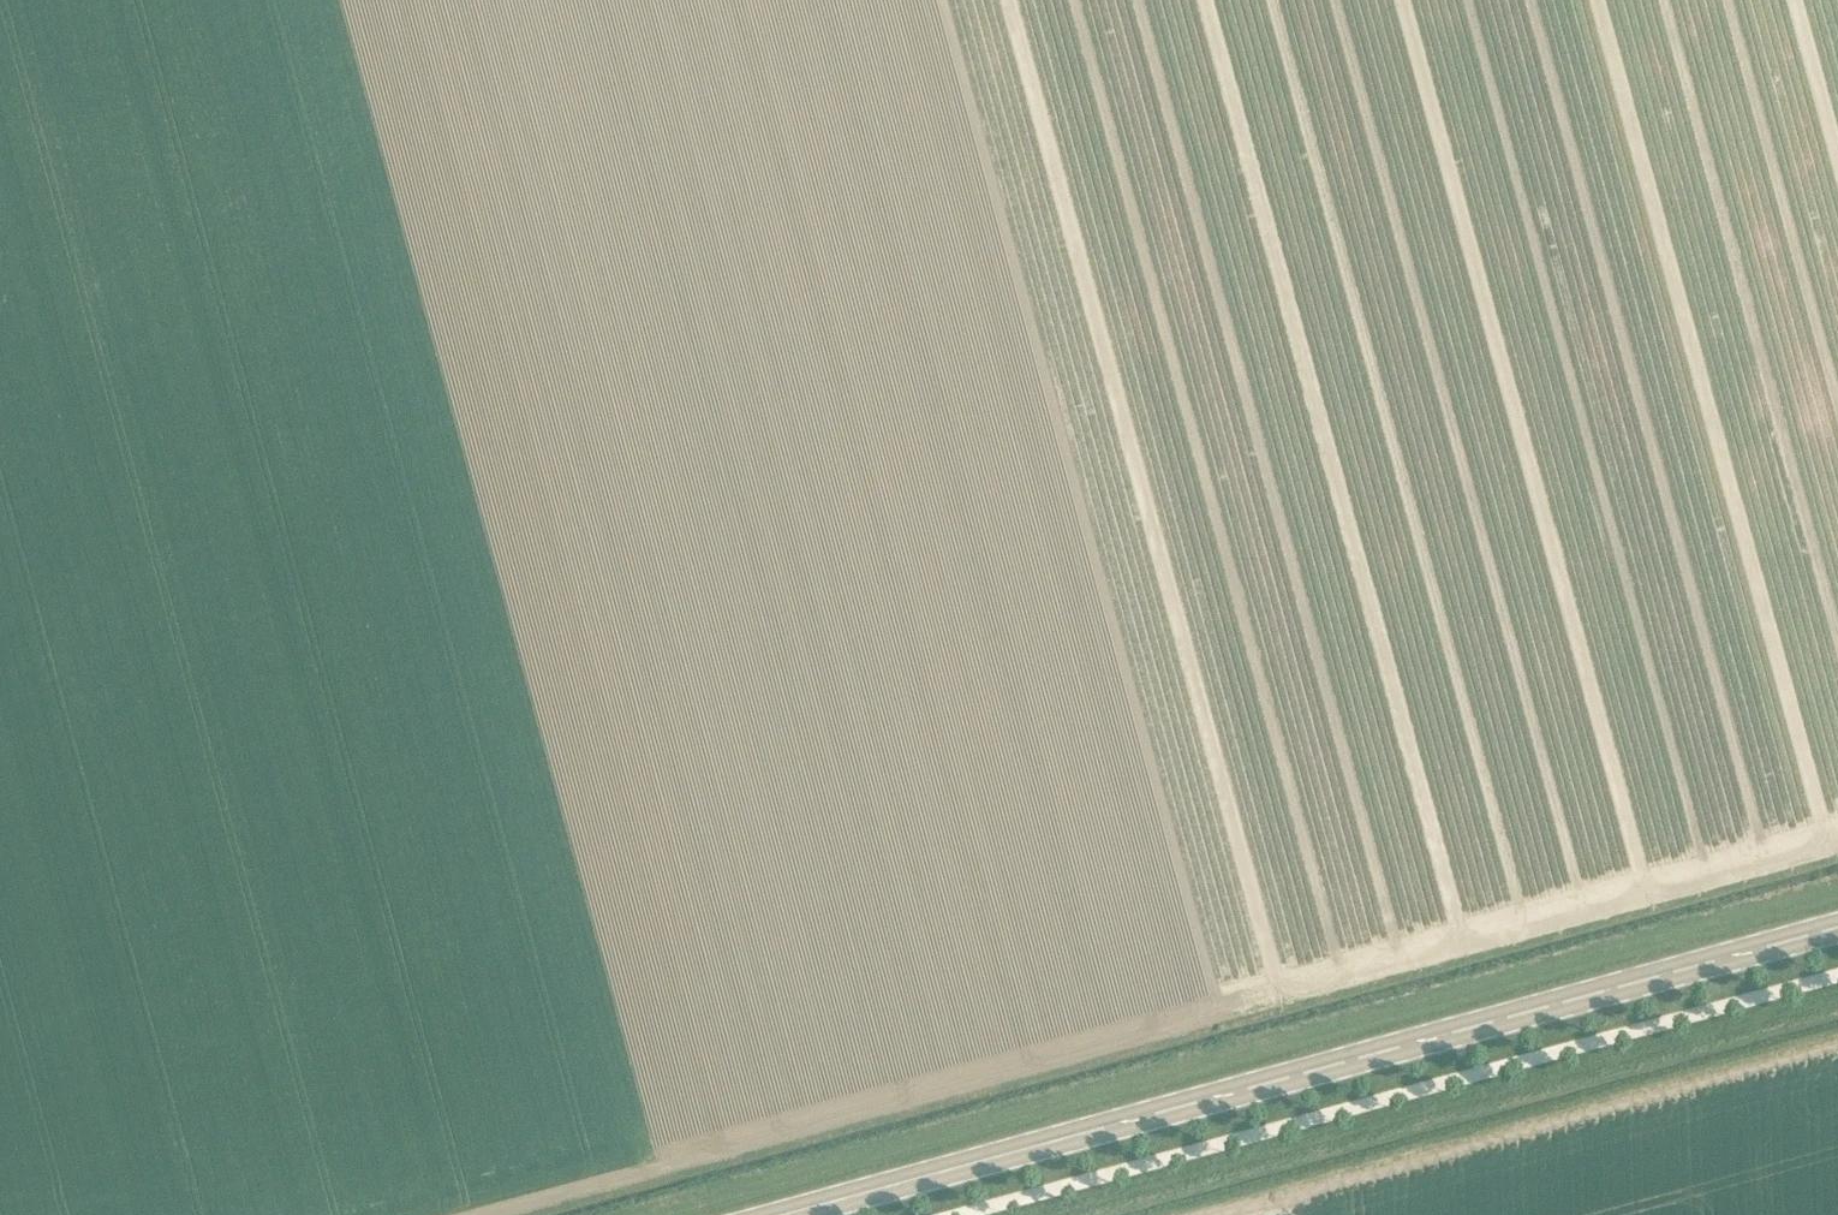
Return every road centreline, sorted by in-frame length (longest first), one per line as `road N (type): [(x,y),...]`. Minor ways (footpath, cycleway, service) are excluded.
road 1 (secondary): [(780,1214),(1837,928)]

